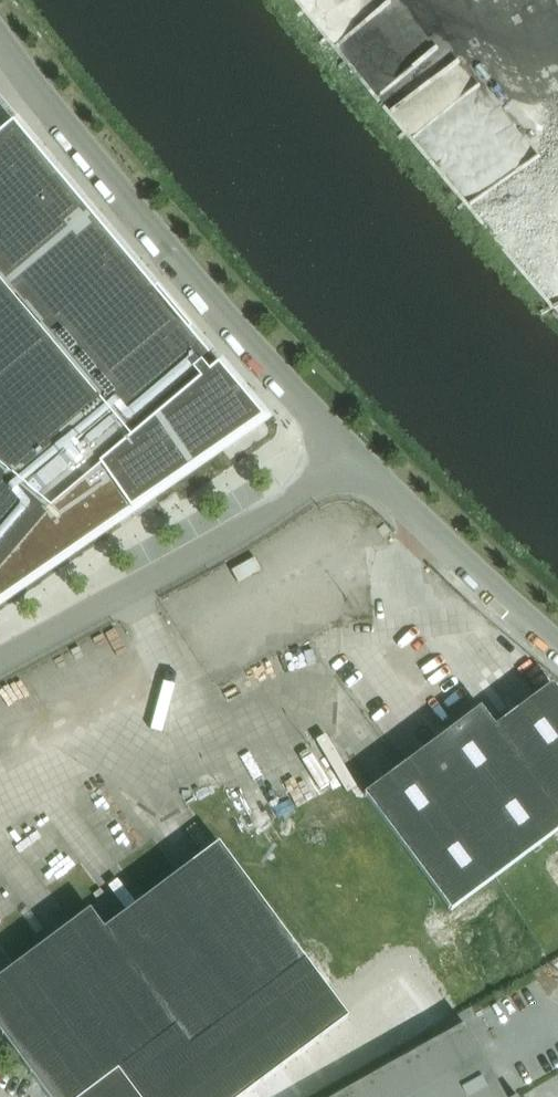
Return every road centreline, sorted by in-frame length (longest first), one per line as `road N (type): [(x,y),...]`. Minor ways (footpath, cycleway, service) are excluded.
road 1 (unclassified): [(353,459),(0,42)]
road 2 (unclassified): [(353,459),(208,551),(0,663)]
road 3 (unclassified): [(557,645),(353,459)]

